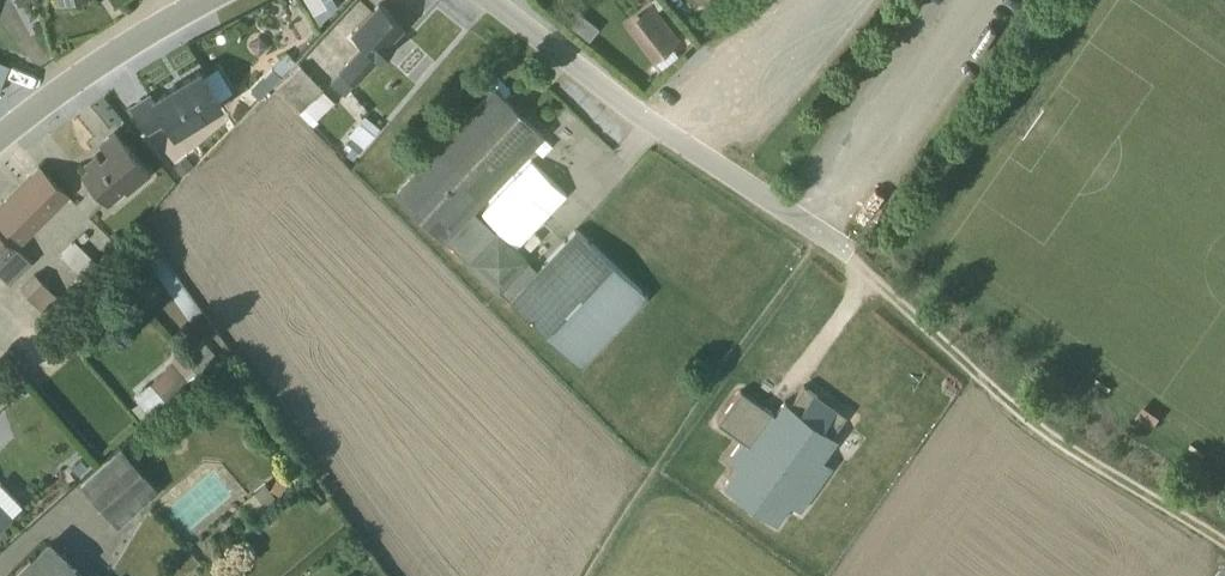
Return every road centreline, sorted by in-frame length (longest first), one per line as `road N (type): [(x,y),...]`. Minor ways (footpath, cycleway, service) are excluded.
road 1 (track): [(1224,546),(1021,417),(870,275)]
road 2 (unclassified): [(491,0),(654,126),(853,259)]
road 3 (residential): [(204,0),(124,46),(0,142)]

